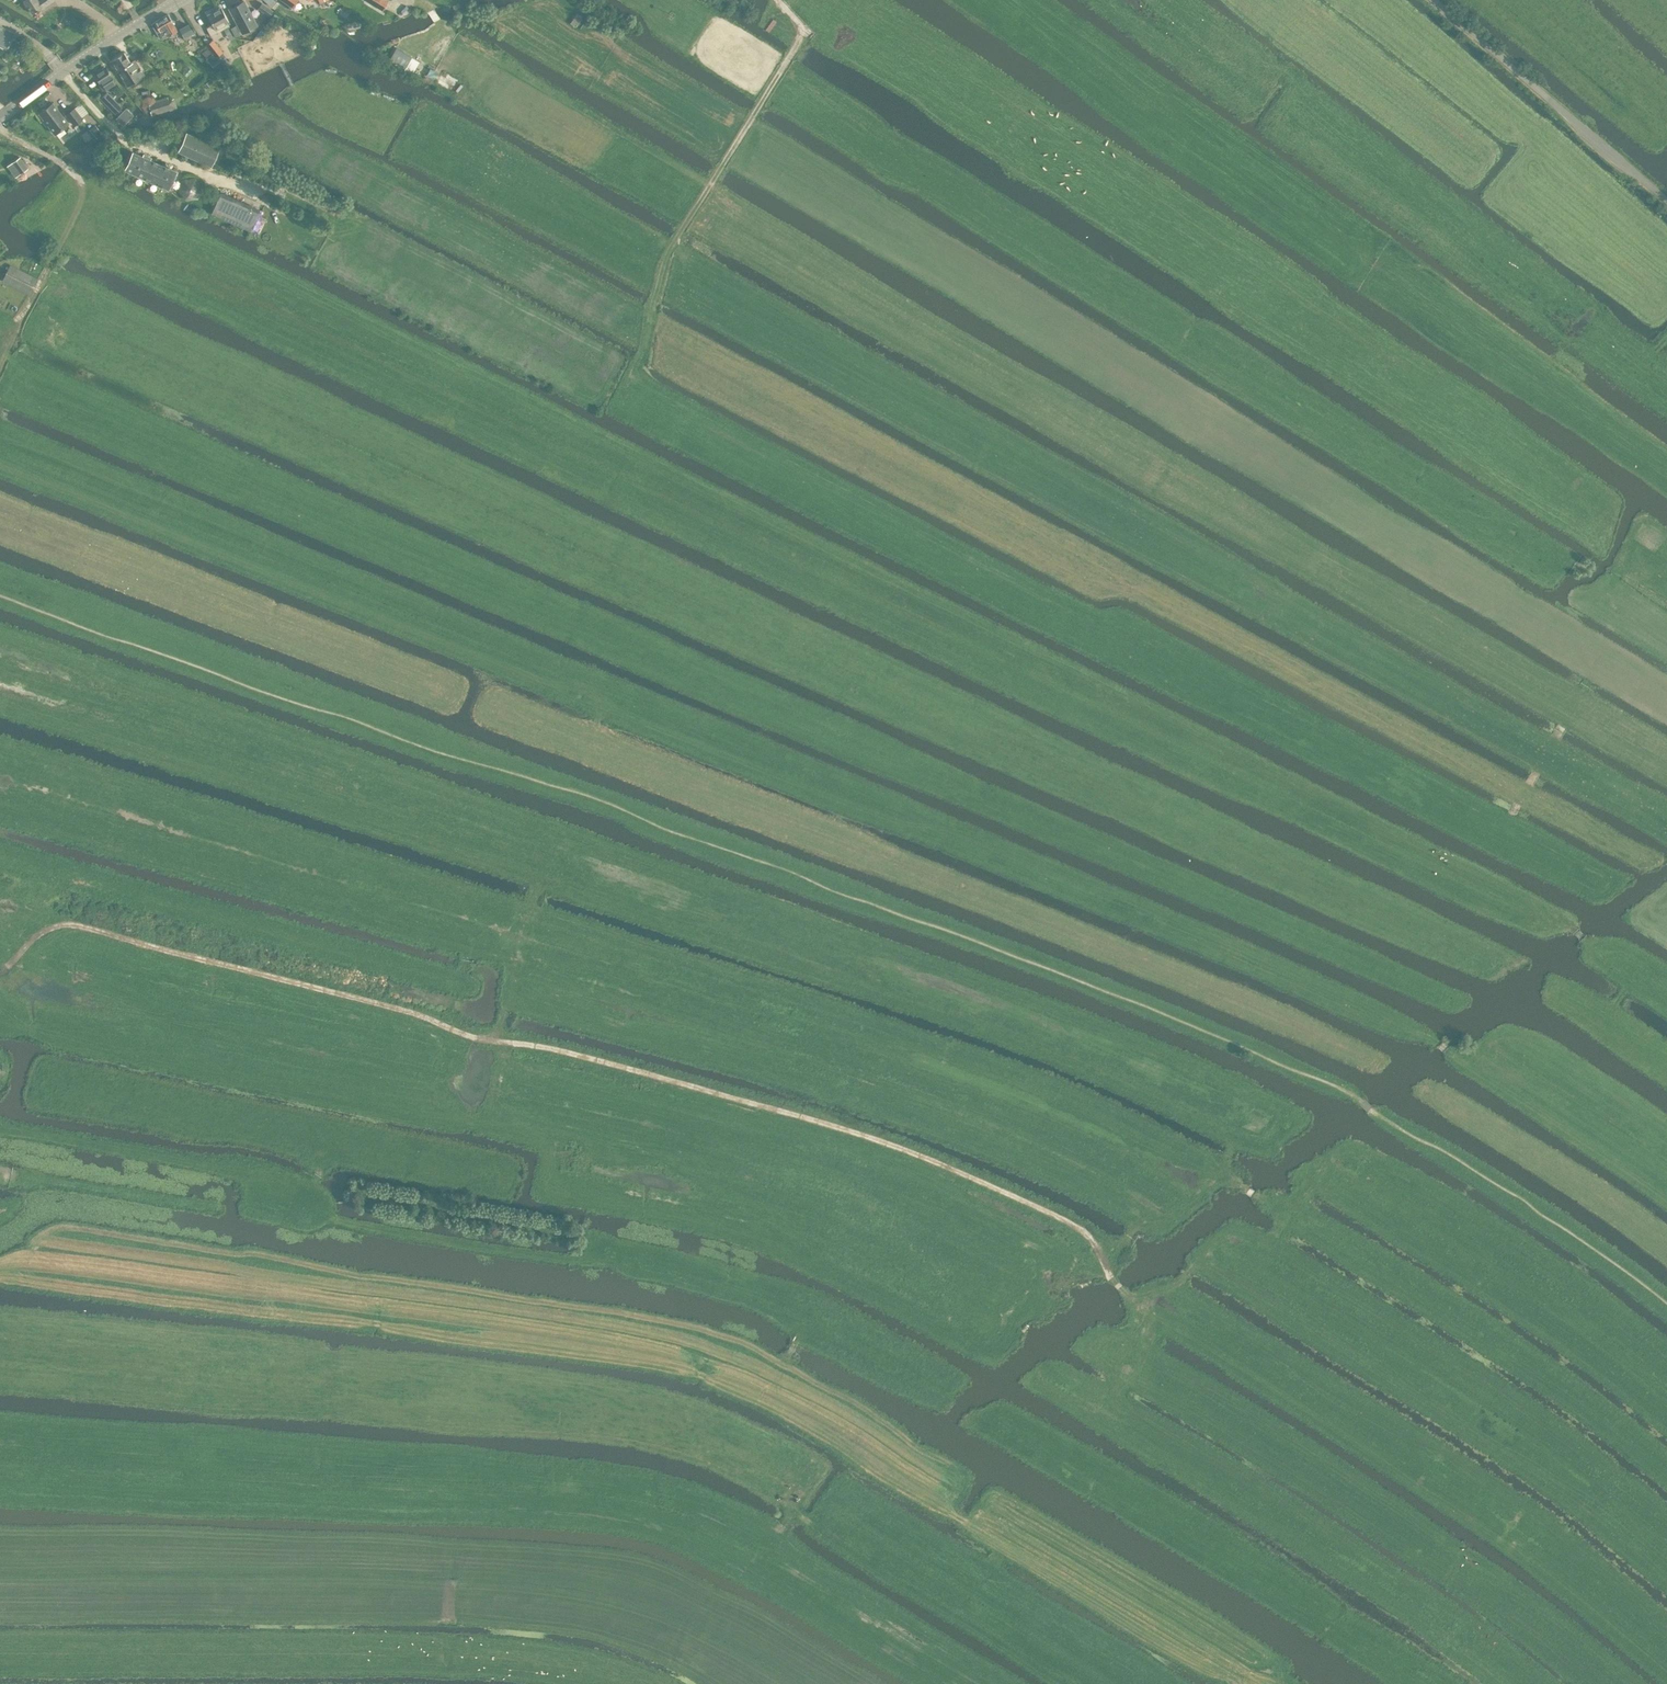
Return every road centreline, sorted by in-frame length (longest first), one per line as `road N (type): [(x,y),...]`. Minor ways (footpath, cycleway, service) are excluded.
road 1 (tertiary): [(1666,195),(1437,0)]
road 2 (track): [(30,306),(83,185),(0,127)]
road 3 (tertiary): [(0,118),(178,0)]

